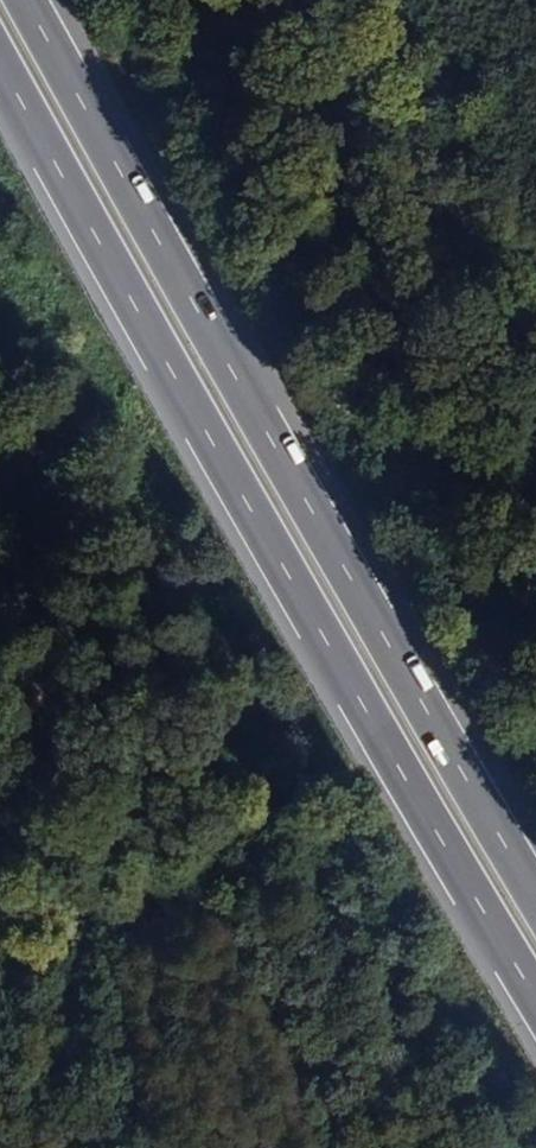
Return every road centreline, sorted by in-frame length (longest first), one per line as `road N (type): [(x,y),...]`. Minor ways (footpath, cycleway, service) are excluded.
road 1 (motorway): [(0,62),(535,996)]
road 2 (motorway): [(535,895),(26,0)]

